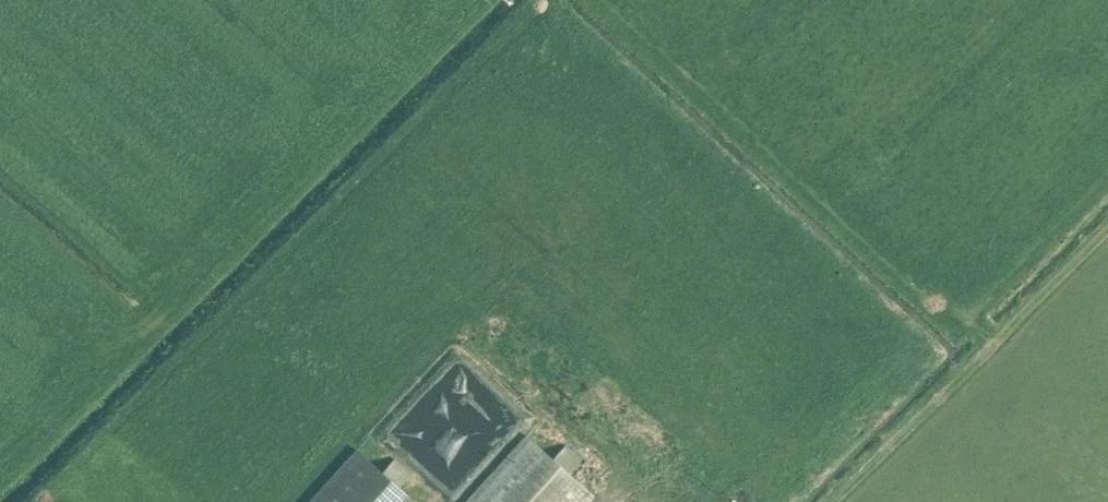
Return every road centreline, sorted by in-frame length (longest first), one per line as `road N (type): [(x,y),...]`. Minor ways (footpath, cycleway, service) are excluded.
road 1 (track): [(589,0),(984,349)]
road 2 (track): [(828,501),(984,349)]
road 3 (track): [(984,349),(1107,226)]

